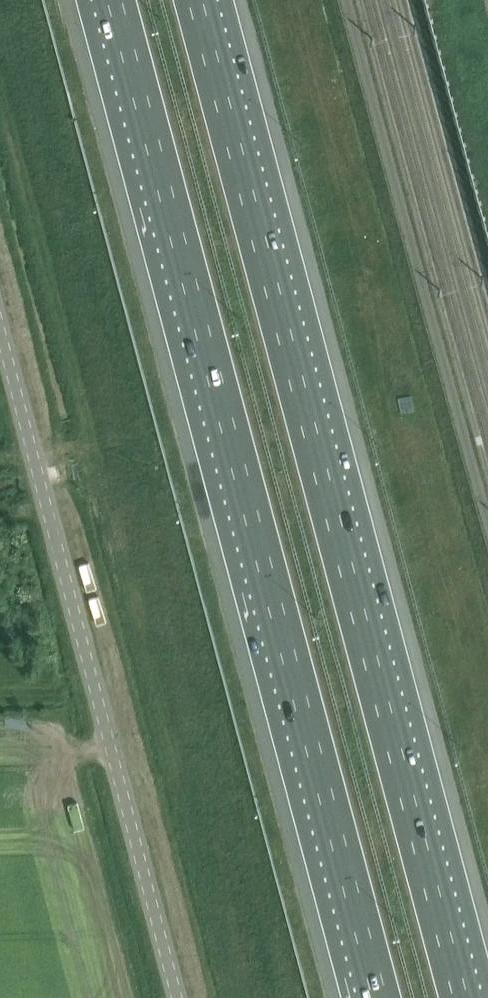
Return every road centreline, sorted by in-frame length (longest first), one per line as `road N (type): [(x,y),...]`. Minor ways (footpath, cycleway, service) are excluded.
road 1 (motorway): [(460,997),(195,0)]
road 2 (motorway): [(115,0),(380,997)]
road 3 (unclassified): [(176,997),(0,335)]

